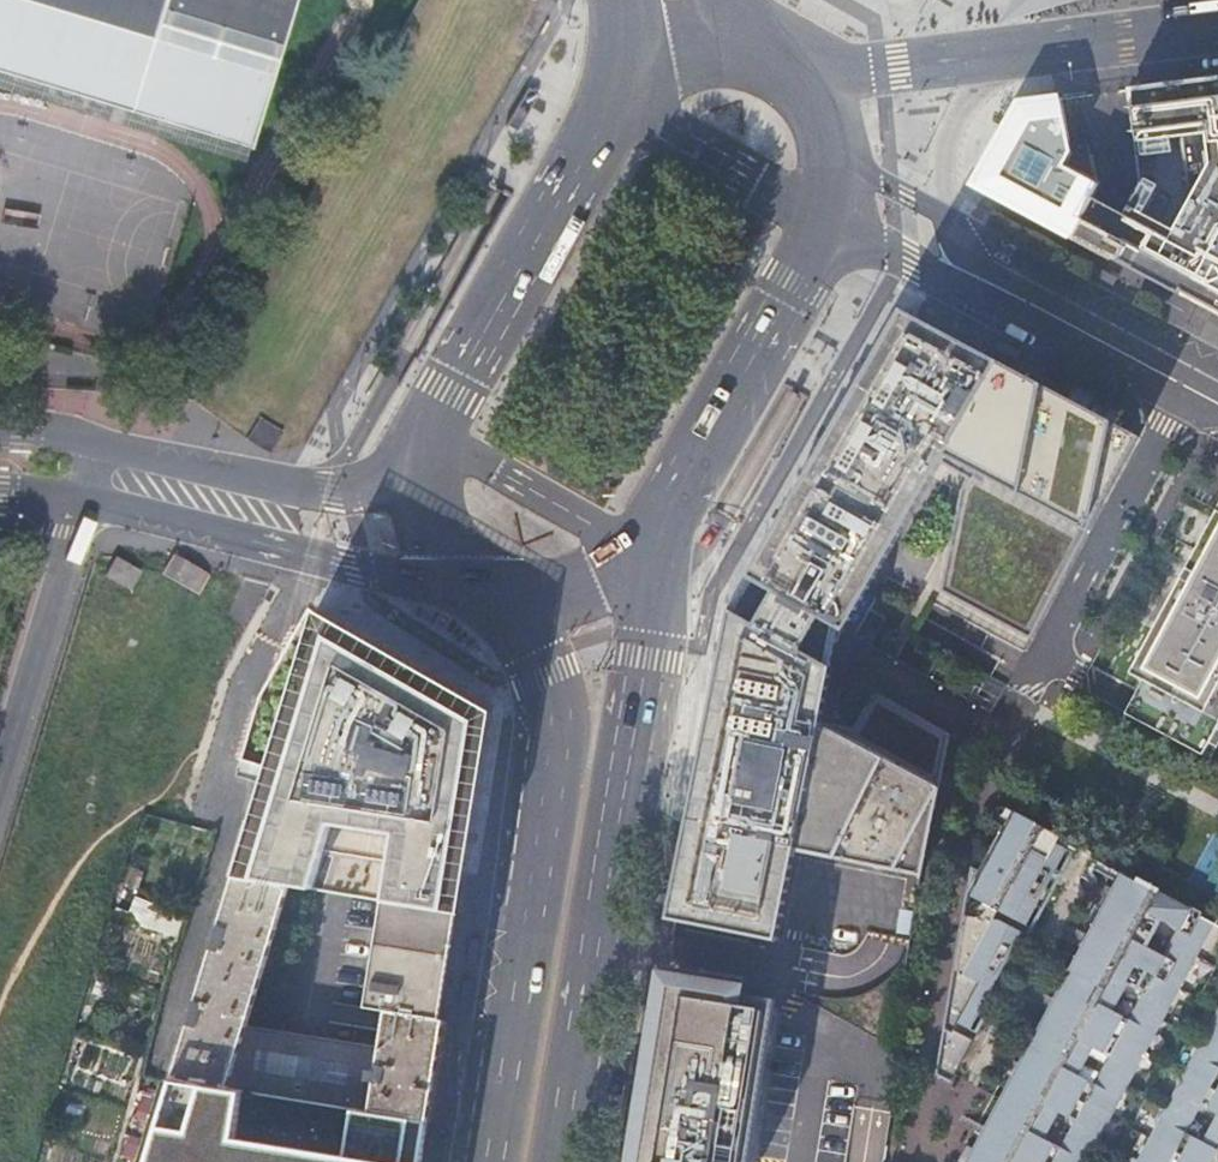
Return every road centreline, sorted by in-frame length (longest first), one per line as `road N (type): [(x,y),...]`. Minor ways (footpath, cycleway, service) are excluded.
road 1 (primary): [(558,1161),(646,657),(646,557)]
road 2 (primary): [(518,606),(546,657),(556,717),(494,1161)]
road 3 (secondary): [(833,217),(1217,406)]
road 4 (primary): [(606,106),(426,428),(416,463)]
road 5 (secondary): [(1217,32),(818,81)]
road 6 (secondary): [(86,498),(348,568),(468,584)]
road 7 (primary): [(646,557),(833,217)]
road 8 (secondary): [(416,463),(331,491),(97,444)]
road 9 (residential): [(0,777),(86,498)]
road 10 (secondary): [(646,557),(476,461),(416,463)]
road 11 (secondary): [(606,106),(833,217)]
road 12 (primary): [(833,217),(845,178),(844,136),(818,81)]
road 13 (primary): [(518,606),(595,597),(646,557)]
road 14 (primary): [(416,463),(425,530),(468,584)]

